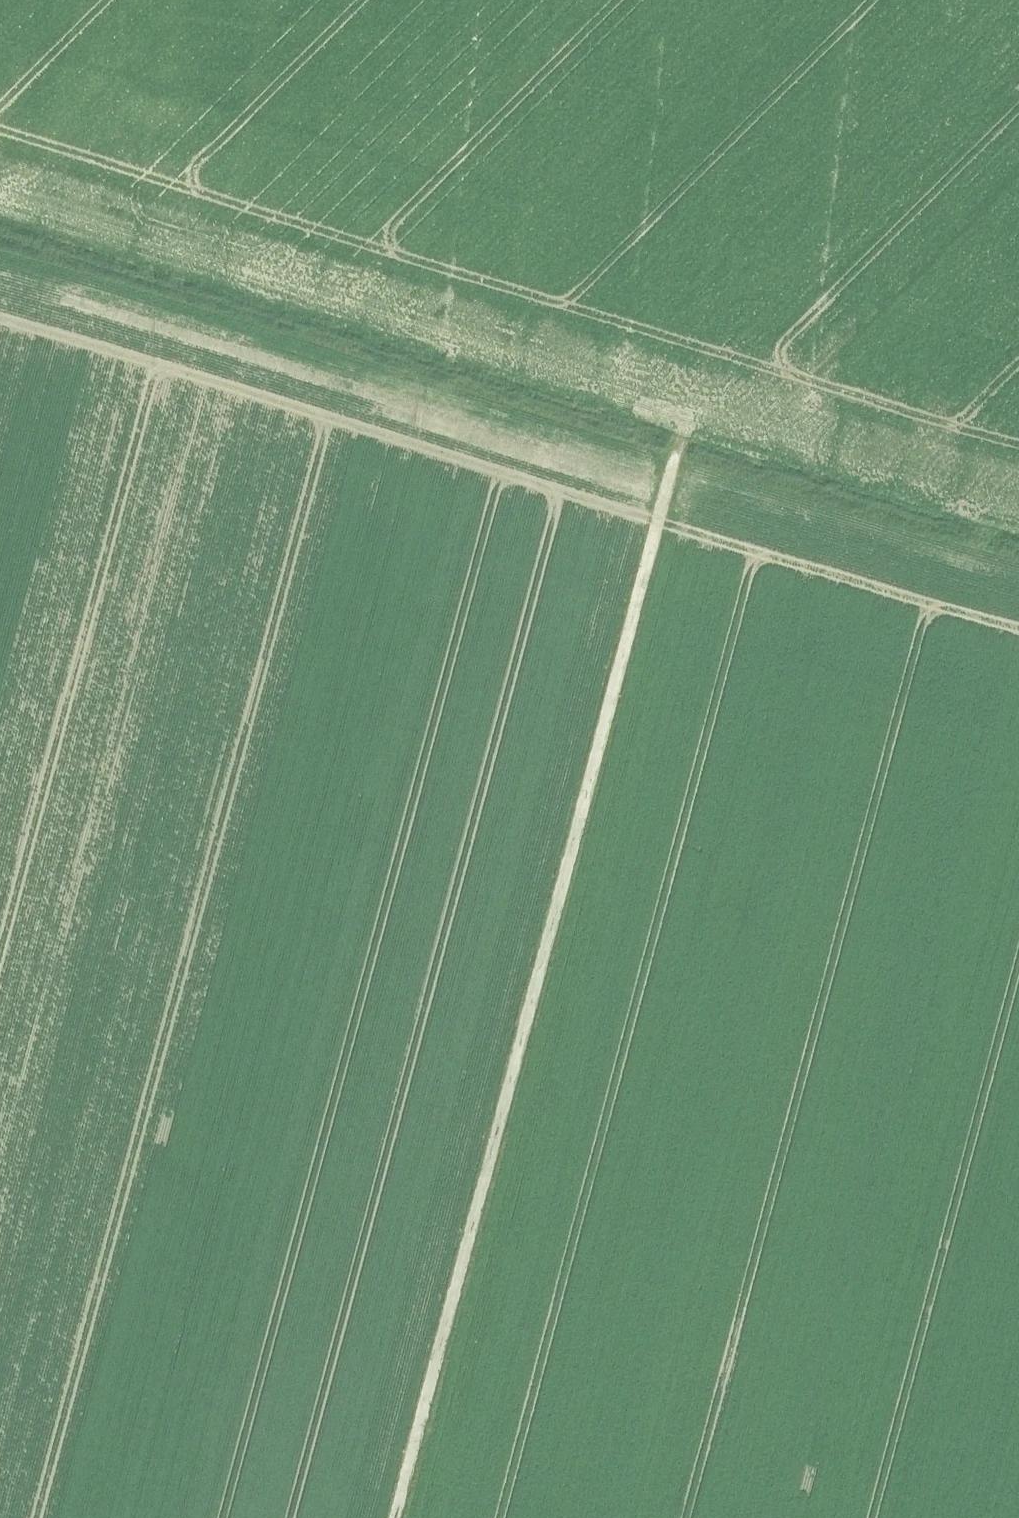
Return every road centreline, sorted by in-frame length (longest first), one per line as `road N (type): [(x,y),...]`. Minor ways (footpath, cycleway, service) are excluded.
road 1 (track): [(394,1517),(683,431)]

